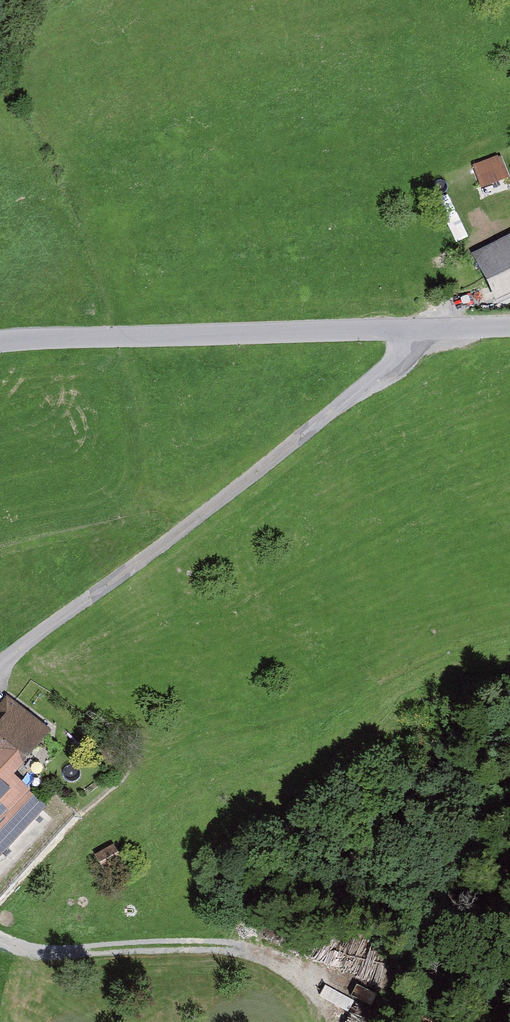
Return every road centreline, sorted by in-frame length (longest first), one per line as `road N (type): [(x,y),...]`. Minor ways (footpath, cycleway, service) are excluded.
road 1 (track): [(0,666),(441,329)]
road 2 (tertiary): [(509,327),(0,340)]
road 3 (track): [(0,939),(41,951),(192,943),(253,950),(334,984)]

